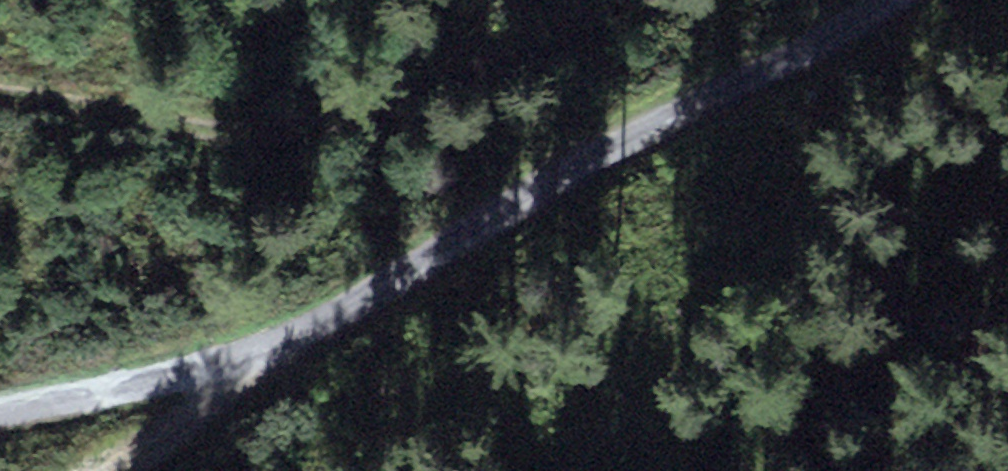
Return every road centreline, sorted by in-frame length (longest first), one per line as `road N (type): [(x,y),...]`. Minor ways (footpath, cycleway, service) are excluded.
road 1 (unclassified): [(0,417),(293,339),(600,183),(906,0)]
road 2 (track): [(0,96),(216,129),(348,117),(673,0)]
road 3 (track): [(0,259),(293,339)]
road 4 (track): [(150,470),(238,418),(293,339)]

